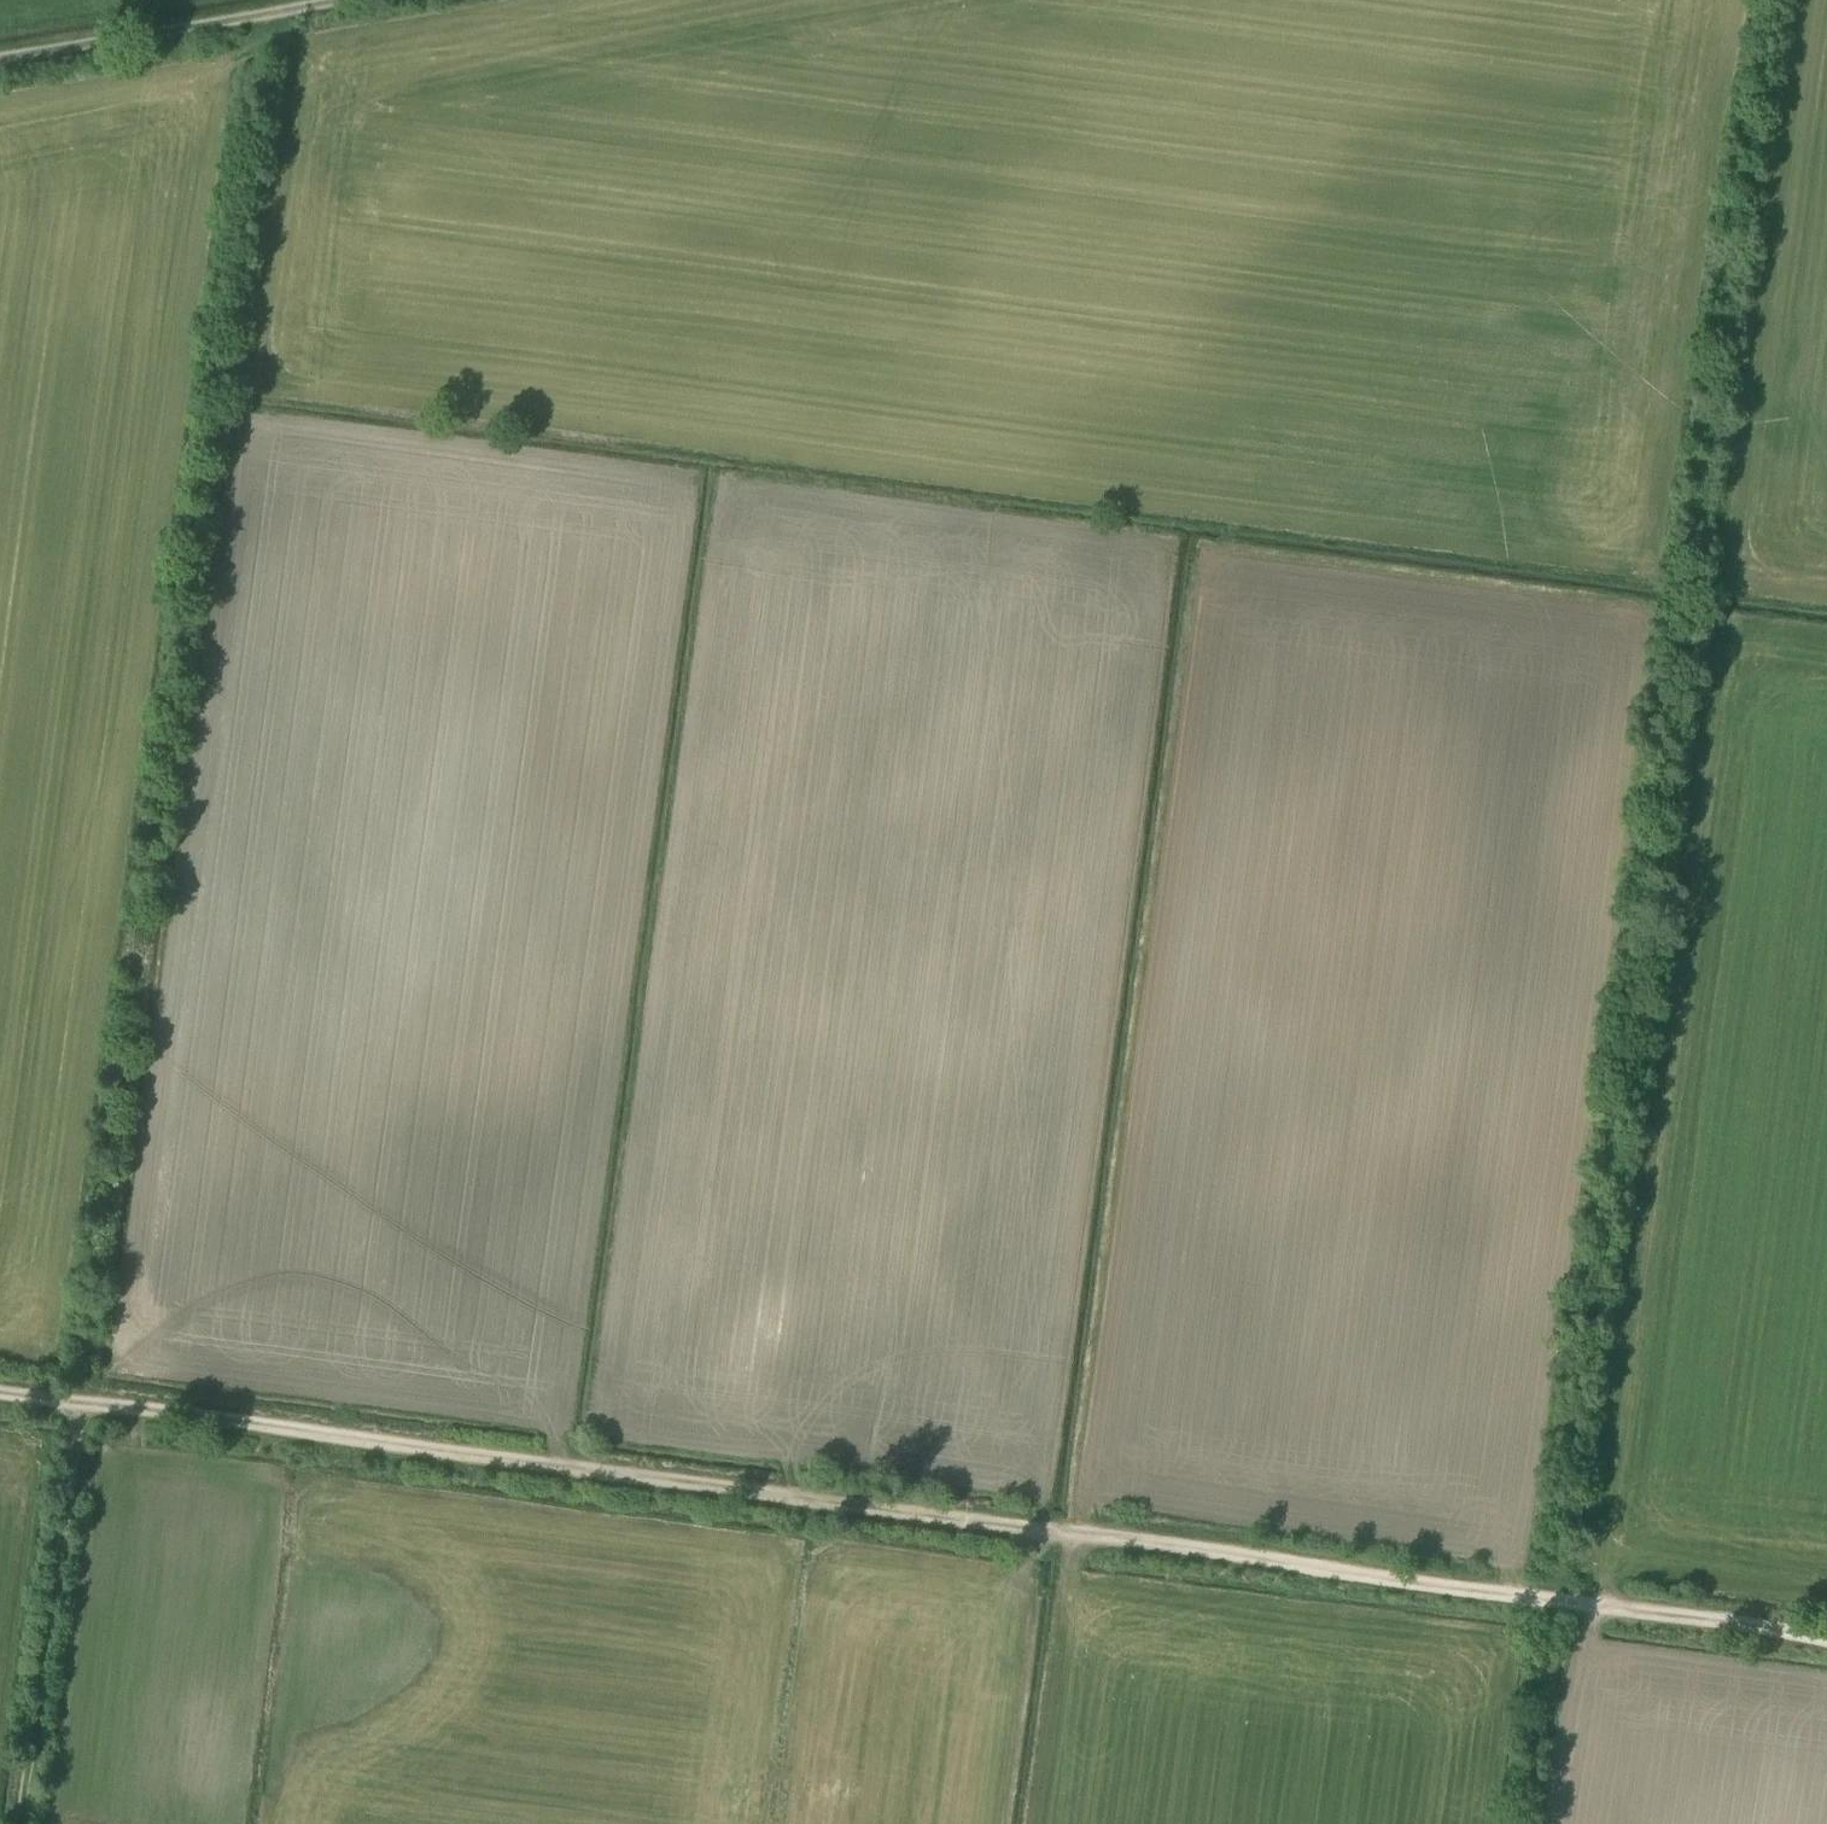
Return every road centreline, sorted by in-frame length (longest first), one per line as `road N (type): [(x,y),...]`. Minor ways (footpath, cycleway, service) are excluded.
road 1 (track): [(77,1402),(1826,1639)]
road 2 (track): [(77,1402),(20,1823)]
road 3 (track): [(348,0),(0,59)]

